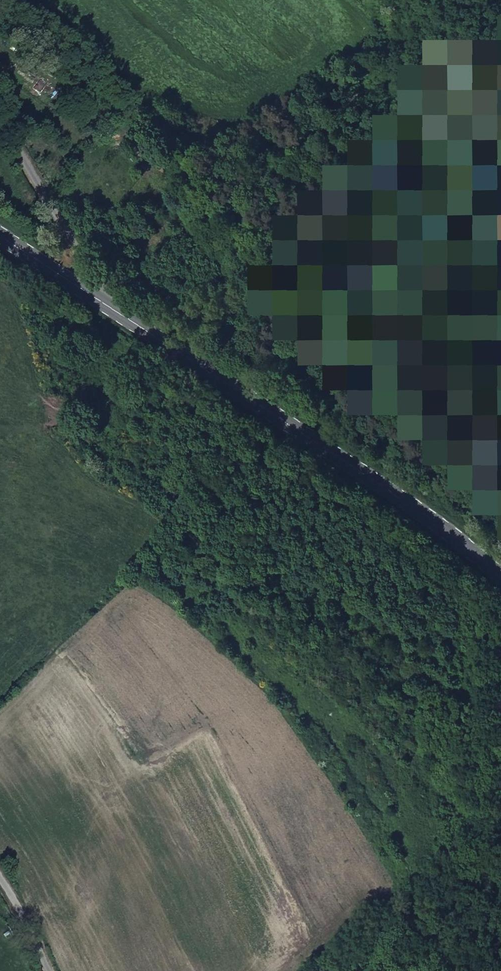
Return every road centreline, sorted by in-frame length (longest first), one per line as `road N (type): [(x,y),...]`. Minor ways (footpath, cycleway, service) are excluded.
road 1 (primary): [(91,294),(500,575)]
road 2 (unclassified): [(91,294),(88,264),(0,117)]

